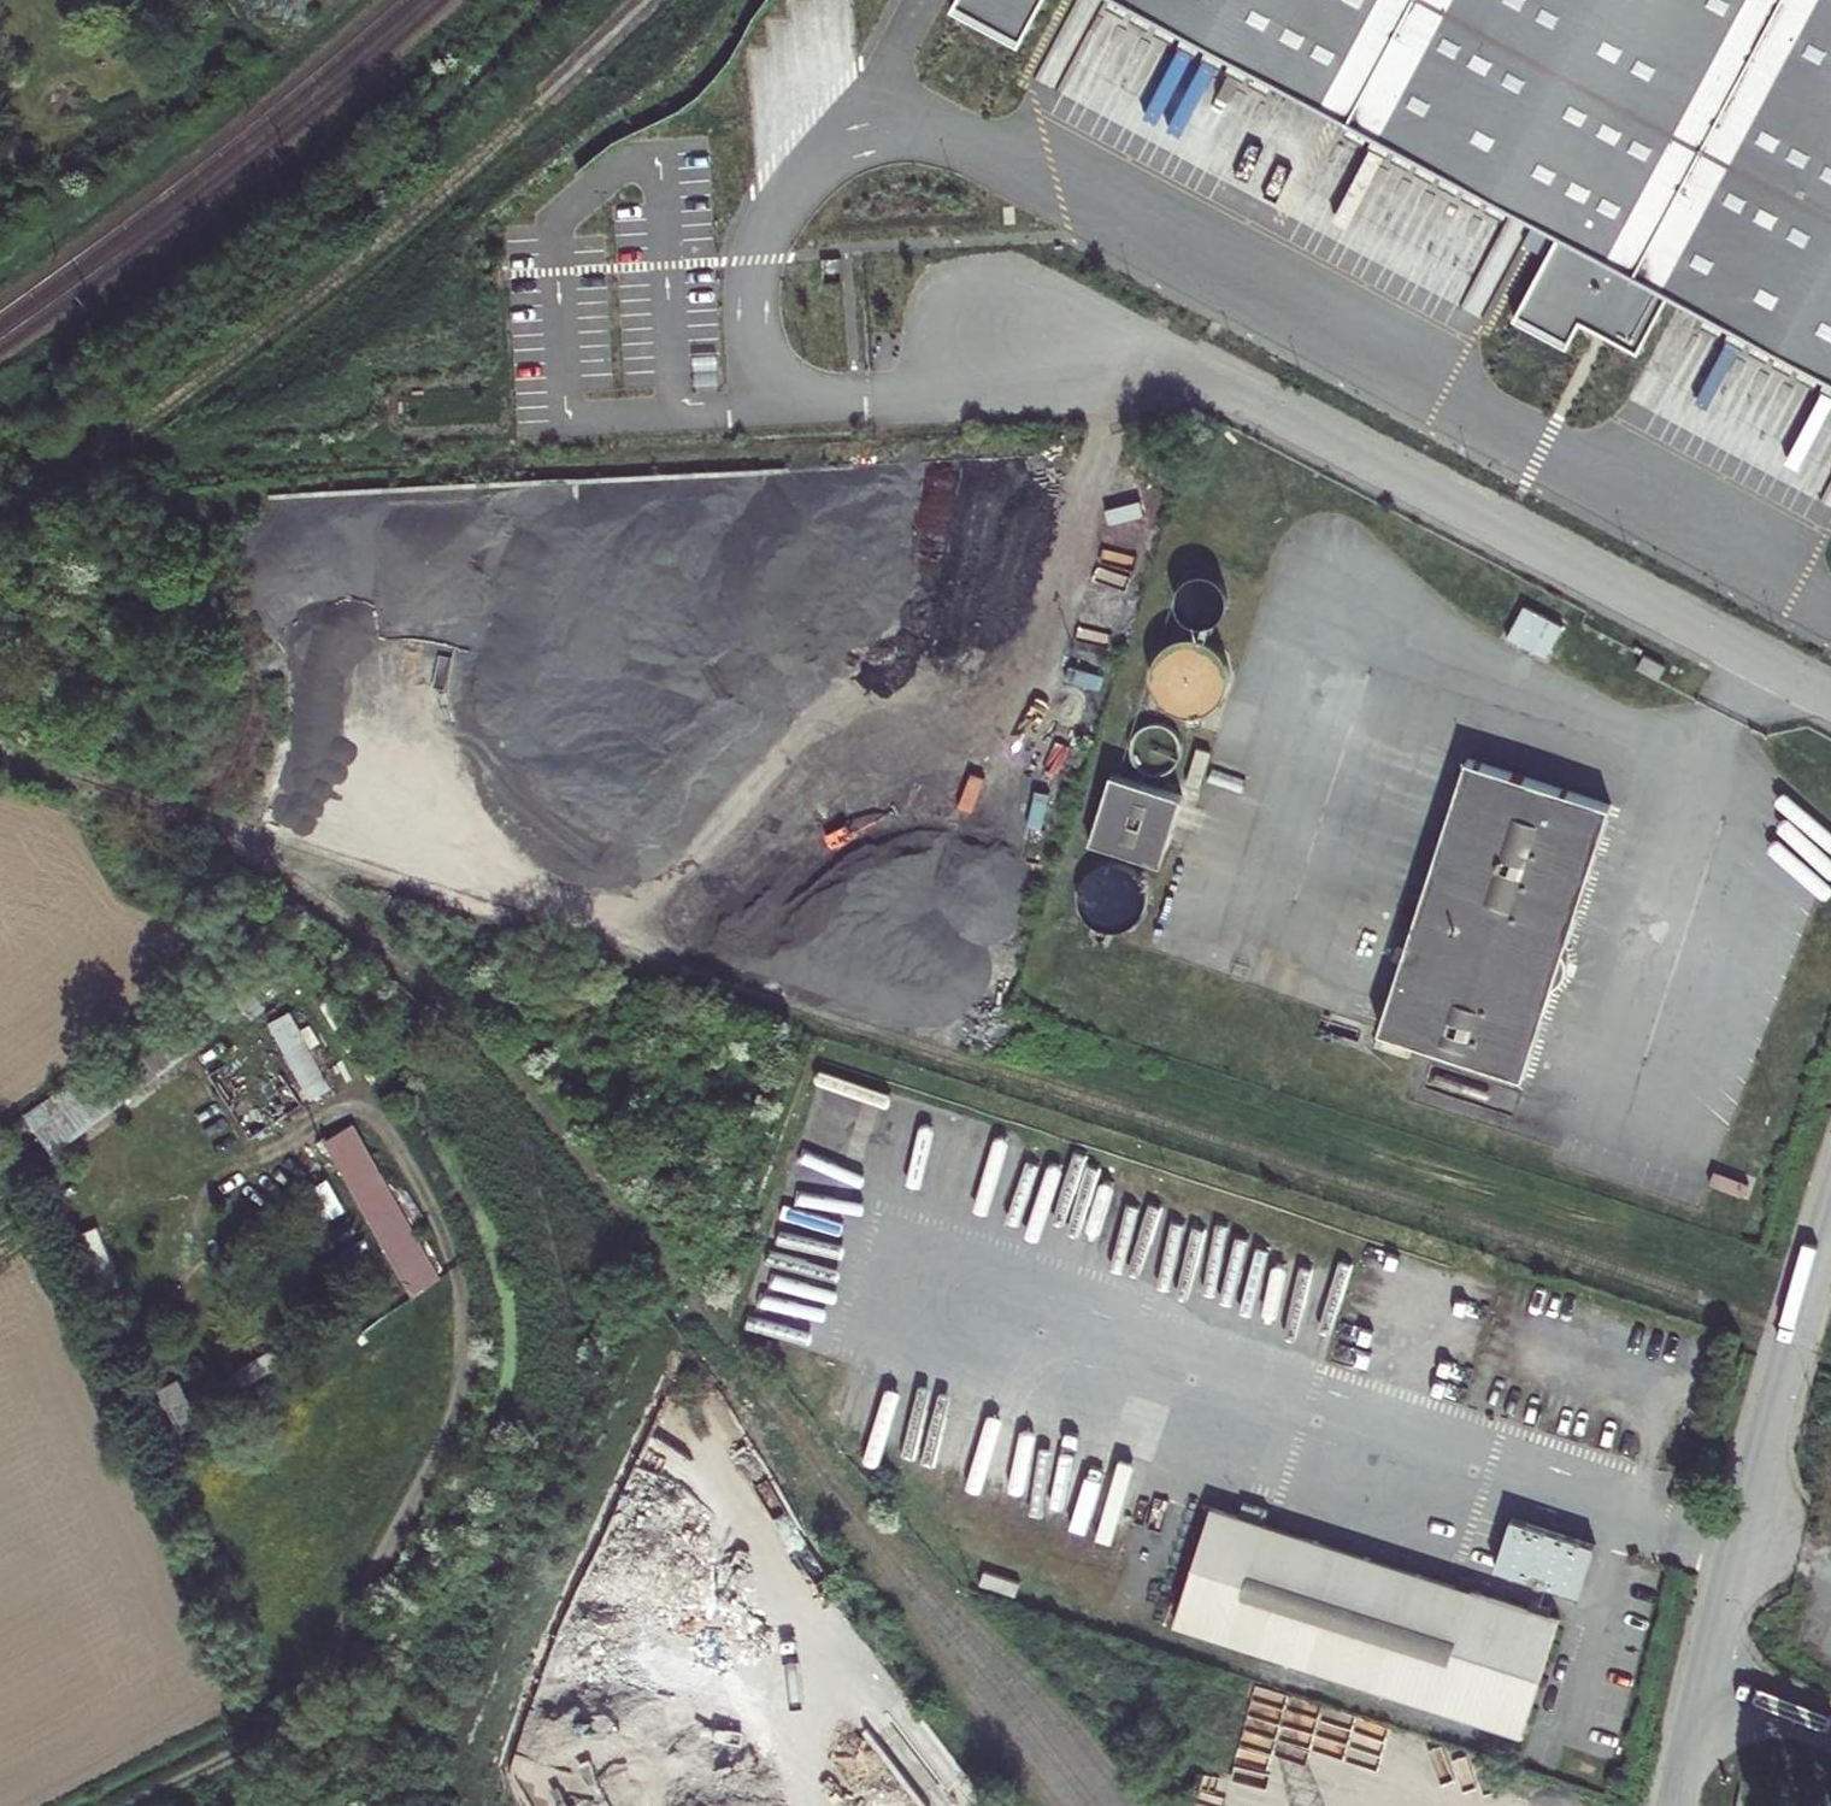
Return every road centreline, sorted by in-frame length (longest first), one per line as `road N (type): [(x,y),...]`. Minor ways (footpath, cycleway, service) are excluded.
road 1 (residential): [(1201,378),(1830,695)]
road 2 (residential): [(134,1805),(261,1739),(289,1714),(332,1647),(463,1390),(467,1317),(459,1265)]
road 3 (unclassified): [(1708,1670),(1830,1217)]
road 4 (unclassified): [(1678,1805),(1708,1670)]
road 5 (unclassified): [(1708,1670),(1830,1730)]

